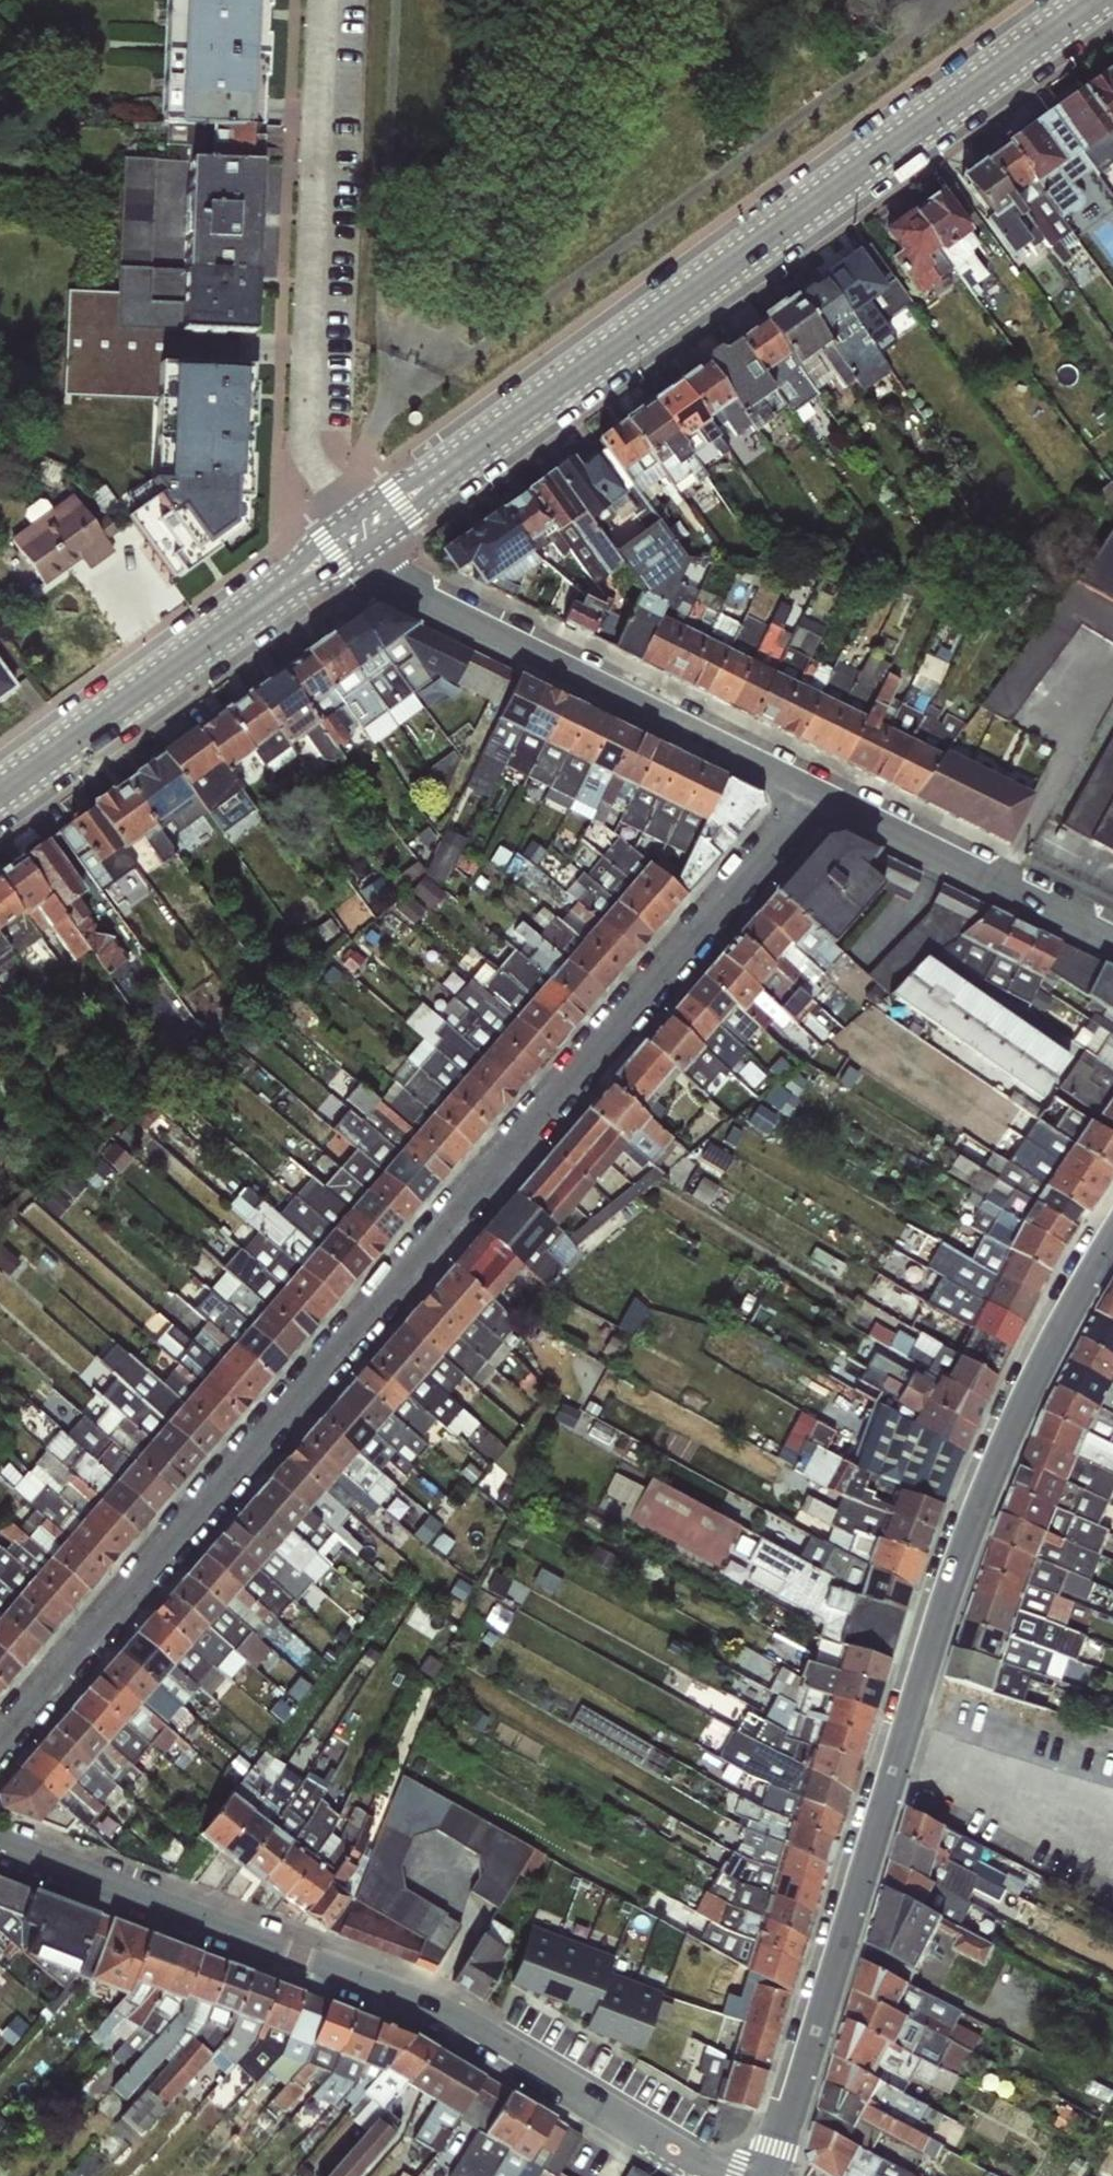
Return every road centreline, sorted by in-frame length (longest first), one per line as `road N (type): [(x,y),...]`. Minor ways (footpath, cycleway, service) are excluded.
road 1 (residential): [(0,1749),(815,785)]
road 2 (secondary): [(764,2175),(1004,1446),(1112,1222)]
road 3 (residential): [(1093,0),(354,535)]
road 4 (residential): [(734,2175),(487,2050),(0,1846)]
road 5 (residential): [(319,0),(307,466),(311,491),(354,535)]
road 6 (residential): [(815,785),(405,583),(354,535)]
road 7 (residential): [(354,535),(0,793)]
road 8 (residential): [(1112,941),(815,785)]

